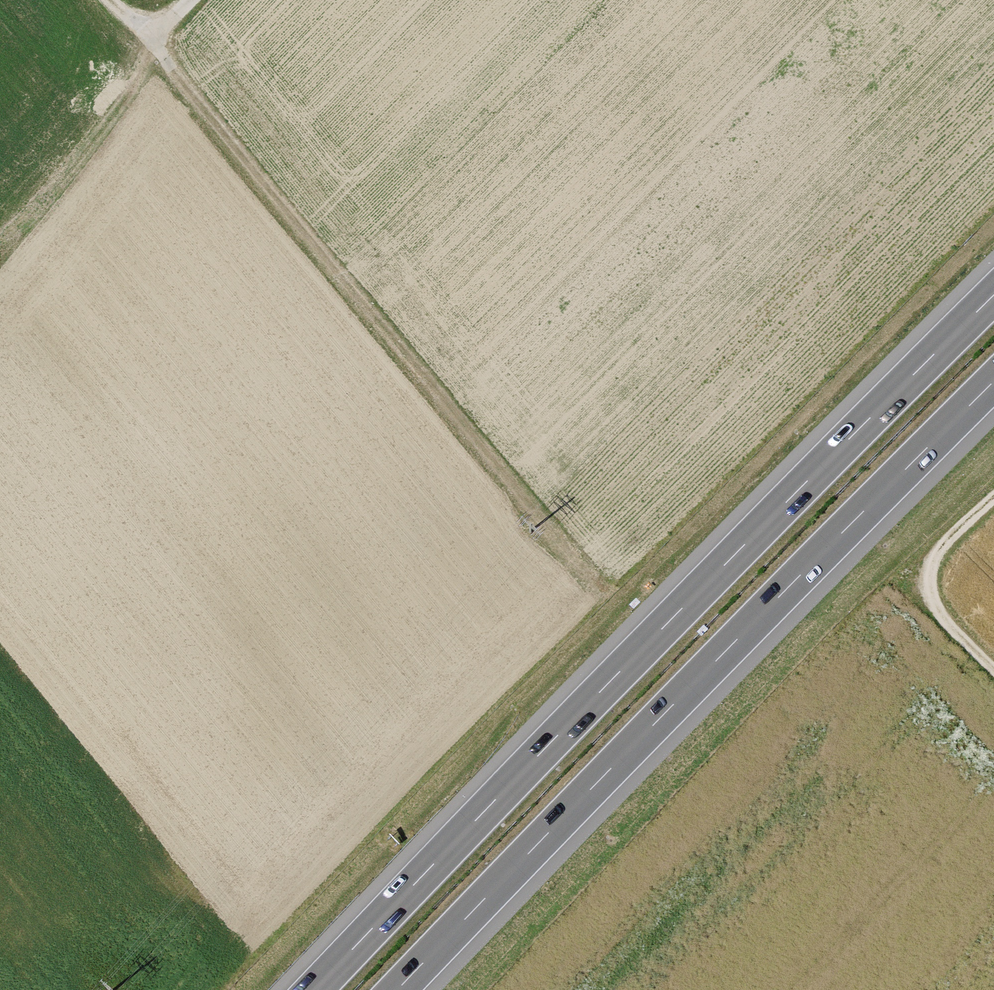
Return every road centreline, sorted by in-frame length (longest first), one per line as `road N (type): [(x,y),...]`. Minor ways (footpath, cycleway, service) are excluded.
road 1 (motorway): [(993,295),(314,989)]
road 2 (motorway): [(397,989),(993,381)]
road 3 (track): [(154,38),(173,73),(576,567)]
road 4 (track): [(993,669),(943,617),(930,586),(936,556),(993,498)]

